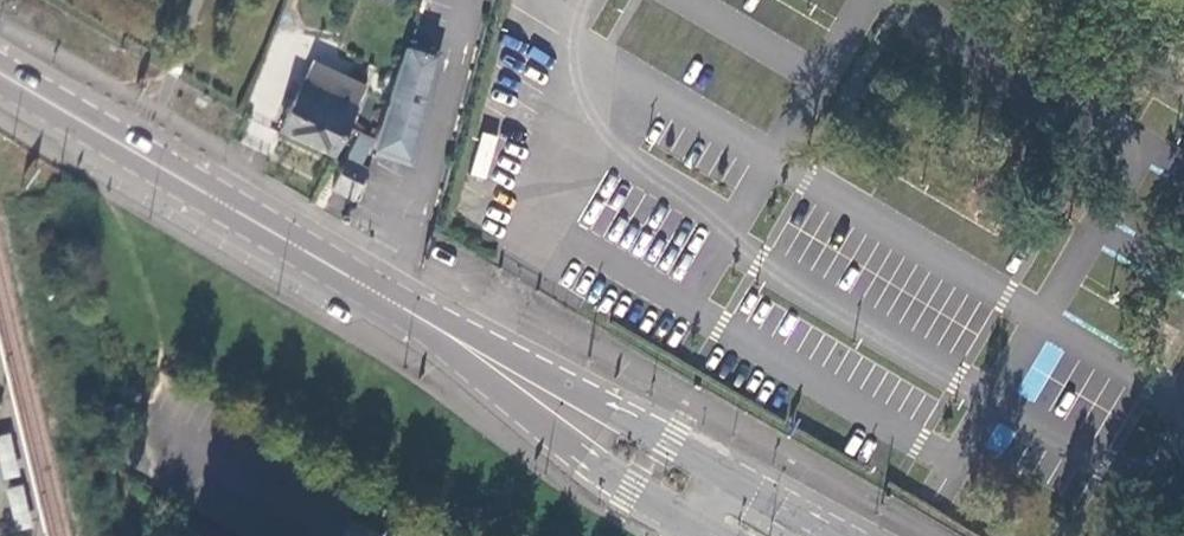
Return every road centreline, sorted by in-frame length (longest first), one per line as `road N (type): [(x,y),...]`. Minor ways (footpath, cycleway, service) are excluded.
road 1 (secondary): [(837,535),(393,299)]
road 2 (secondary): [(0,70),(393,299)]
road 3 (secondary): [(393,299),(568,443),(715,535)]

